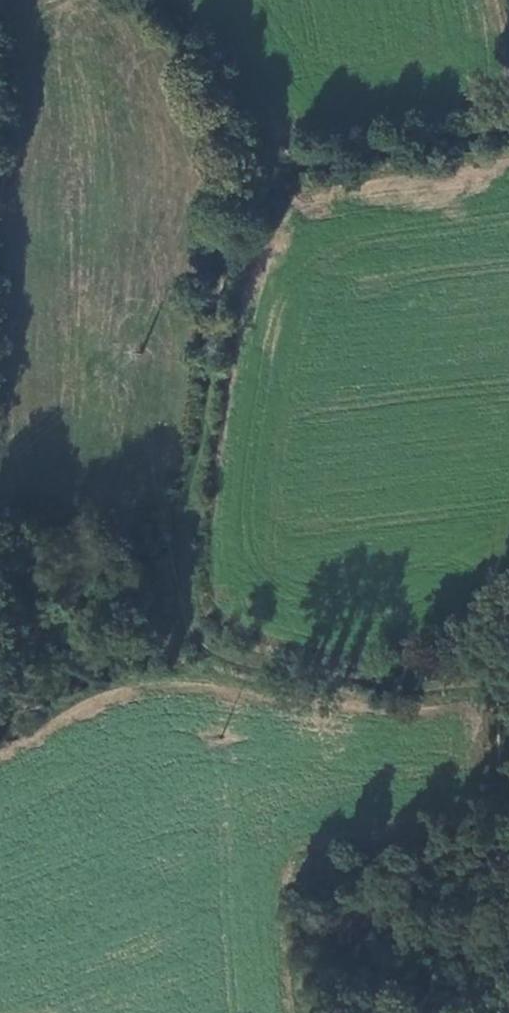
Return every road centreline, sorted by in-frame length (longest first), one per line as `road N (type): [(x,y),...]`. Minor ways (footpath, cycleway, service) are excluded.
road 1 (track): [(171,0),(253,173),(219,261),(185,500),(180,631)]
road 2 (track): [(180,631),(473,684),(492,827),(508,866)]
road 3 (track): [(180,631),(56,656),(0,697)]

